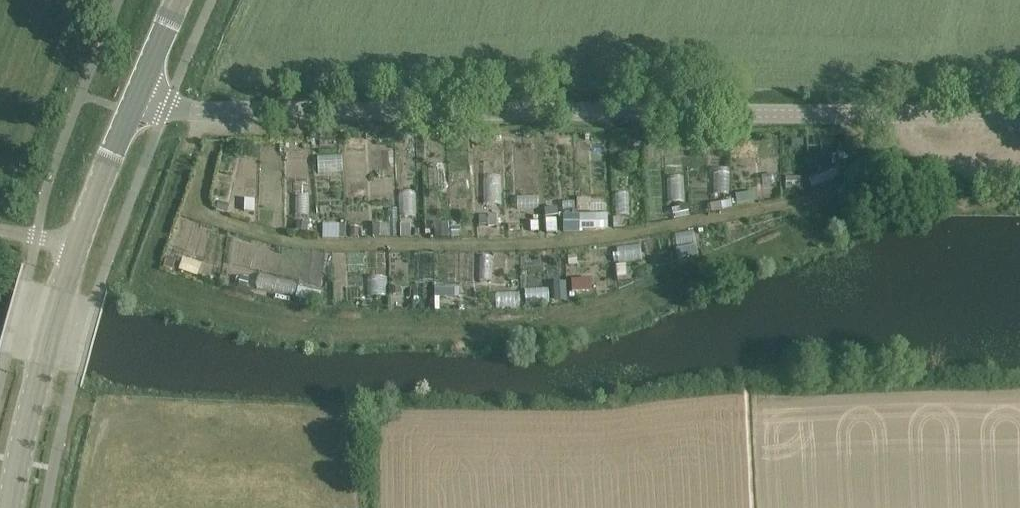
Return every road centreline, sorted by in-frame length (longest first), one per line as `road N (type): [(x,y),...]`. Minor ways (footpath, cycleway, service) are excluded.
road 1 (tertiary): [(1019,108),(169,110),(136,97)]
road 2 (tertiary): [(9,507),(28,402),(76,239)]
road 3 (tertiary): [(76,239),(136,97)]

